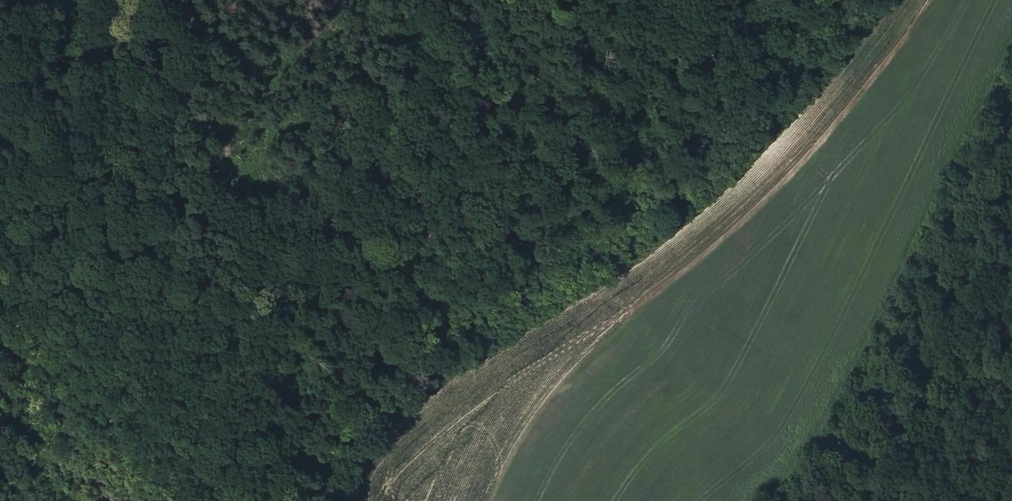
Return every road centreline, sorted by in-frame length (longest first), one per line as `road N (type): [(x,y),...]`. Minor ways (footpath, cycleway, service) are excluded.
road 1 (track): [(1011,197),(945,368),(954,500)]

